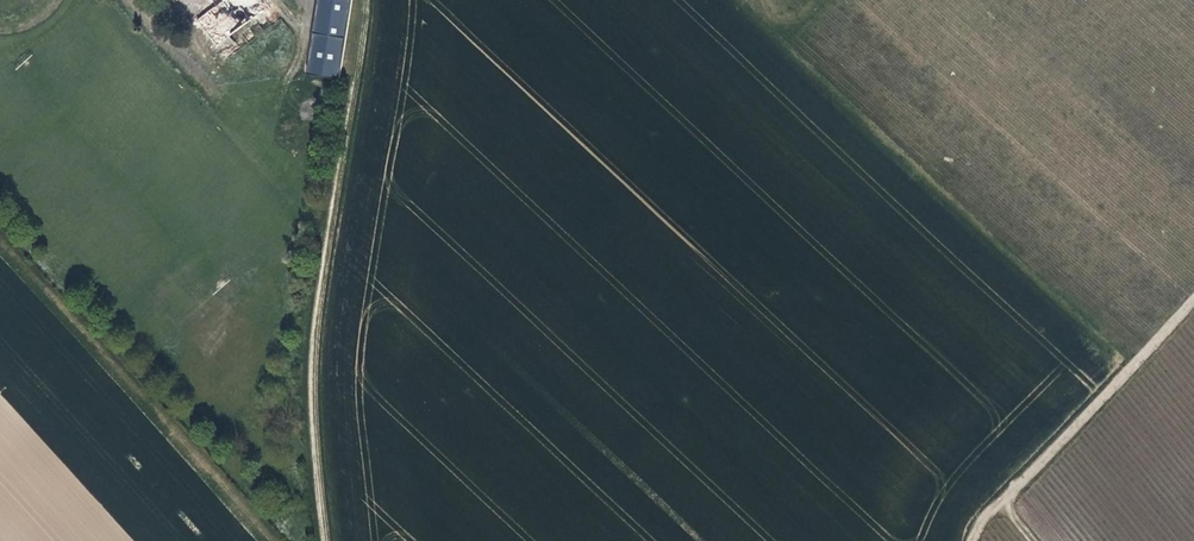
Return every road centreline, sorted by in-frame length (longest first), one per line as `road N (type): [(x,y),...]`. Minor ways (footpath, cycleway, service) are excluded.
road 1 (track): [(371,0),(311,371),(328,540)]
road 2 (track): [(975,540),(979,527),(1193,296)]

